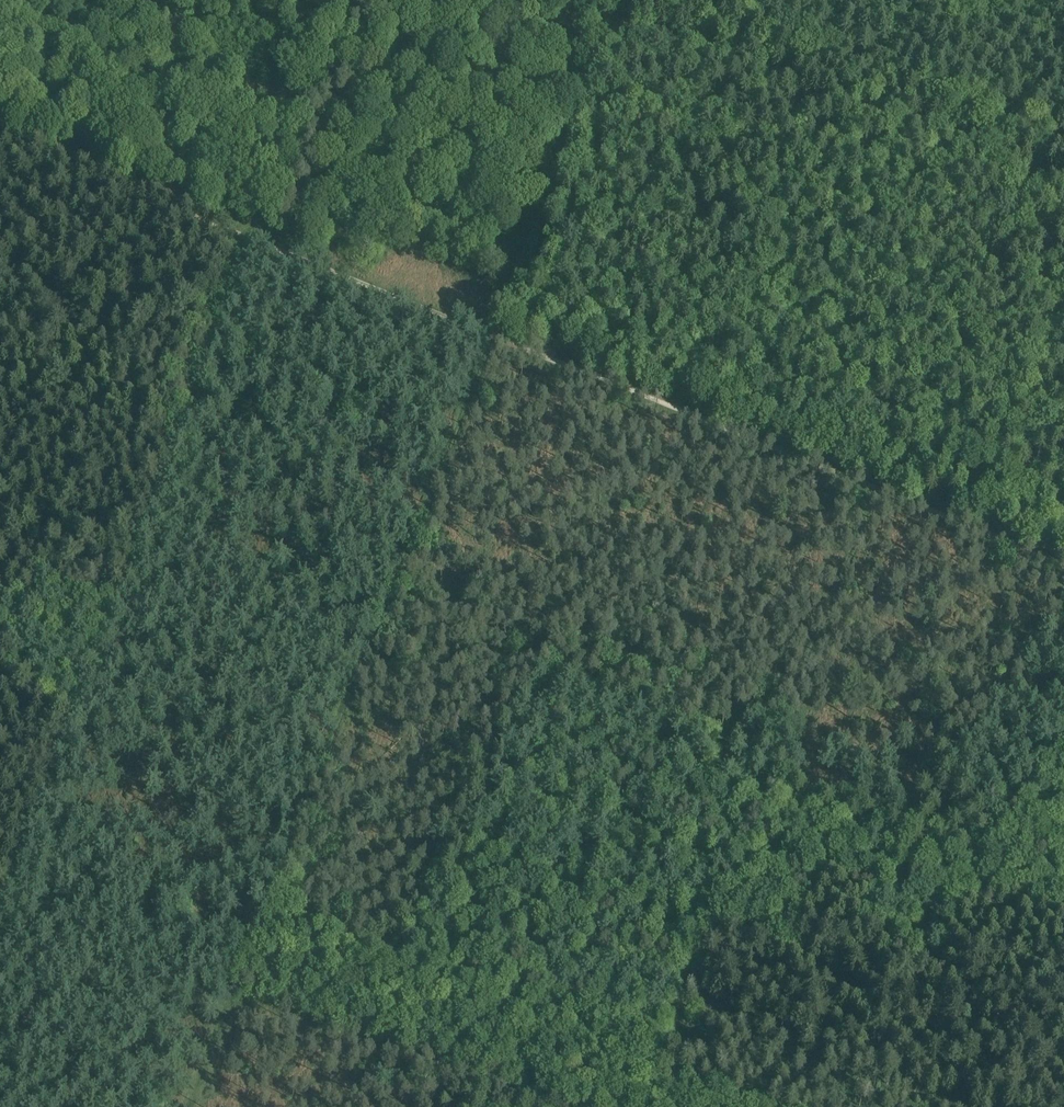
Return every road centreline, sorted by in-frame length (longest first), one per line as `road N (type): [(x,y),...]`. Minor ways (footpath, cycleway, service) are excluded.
road 1 (track): [(1063,553),(506,336)]
road 2 (track): [(506,336),(0,132)]
road 3 (track): [(506,336),(639,0)]

